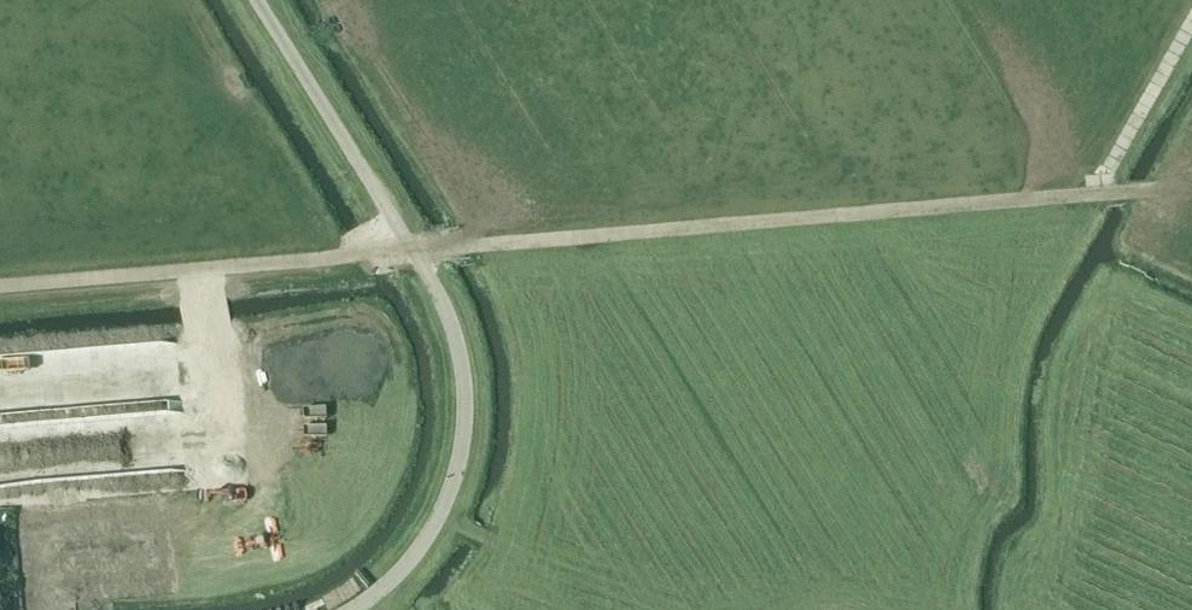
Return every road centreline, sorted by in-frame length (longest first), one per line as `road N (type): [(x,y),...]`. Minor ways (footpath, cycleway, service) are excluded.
road 1 (track): [(412,247),(1160,191)]
road 2 (unclassified): [(353,609),(402,572),(443,512),(455,482),(466,389),(441,301),(259,0)]
road 3 (track): [(412,247),(0,286)]
road 4 (track): [(1091,196),(1191,12)]

